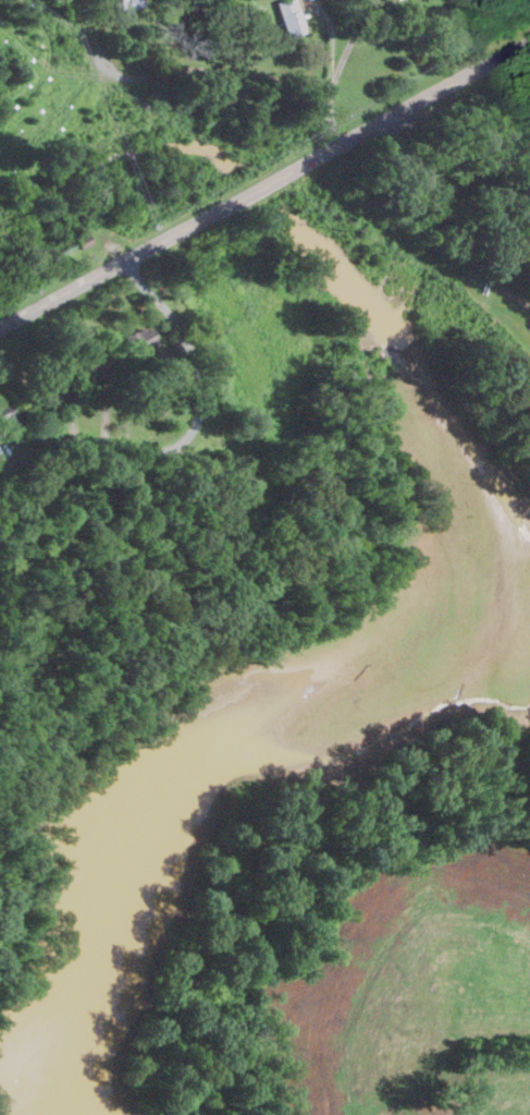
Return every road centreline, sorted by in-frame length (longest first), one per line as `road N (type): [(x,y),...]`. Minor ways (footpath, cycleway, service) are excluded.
road 1 (tertiary): [(529,43),(7,325)]
road 2 (residential): [(0,469),(52,446),(158,456),(175,451),(198,423),(202,386),(187,338),(122,264)]

